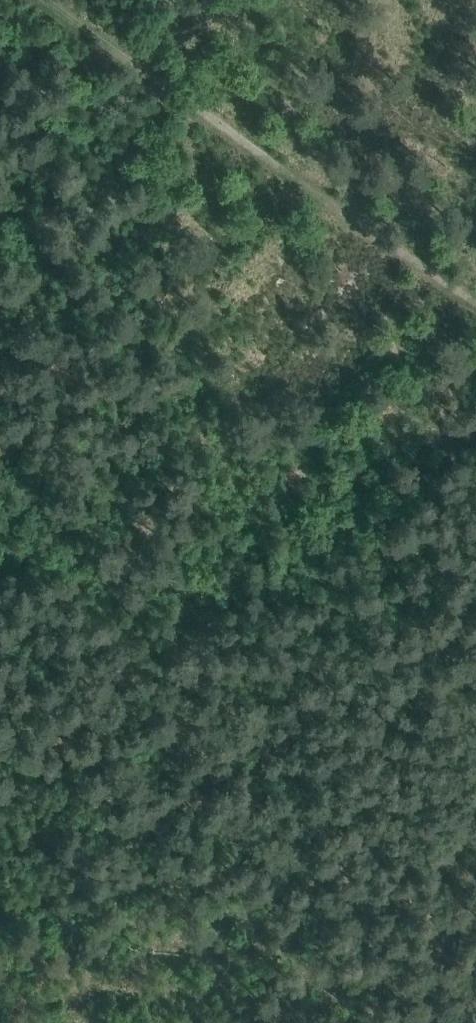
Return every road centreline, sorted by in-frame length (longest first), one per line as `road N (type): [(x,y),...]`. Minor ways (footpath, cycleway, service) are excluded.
road 1 (track): [(38,0),(475,297)]
road 2 (track): [(390,1022),(475,894)]

